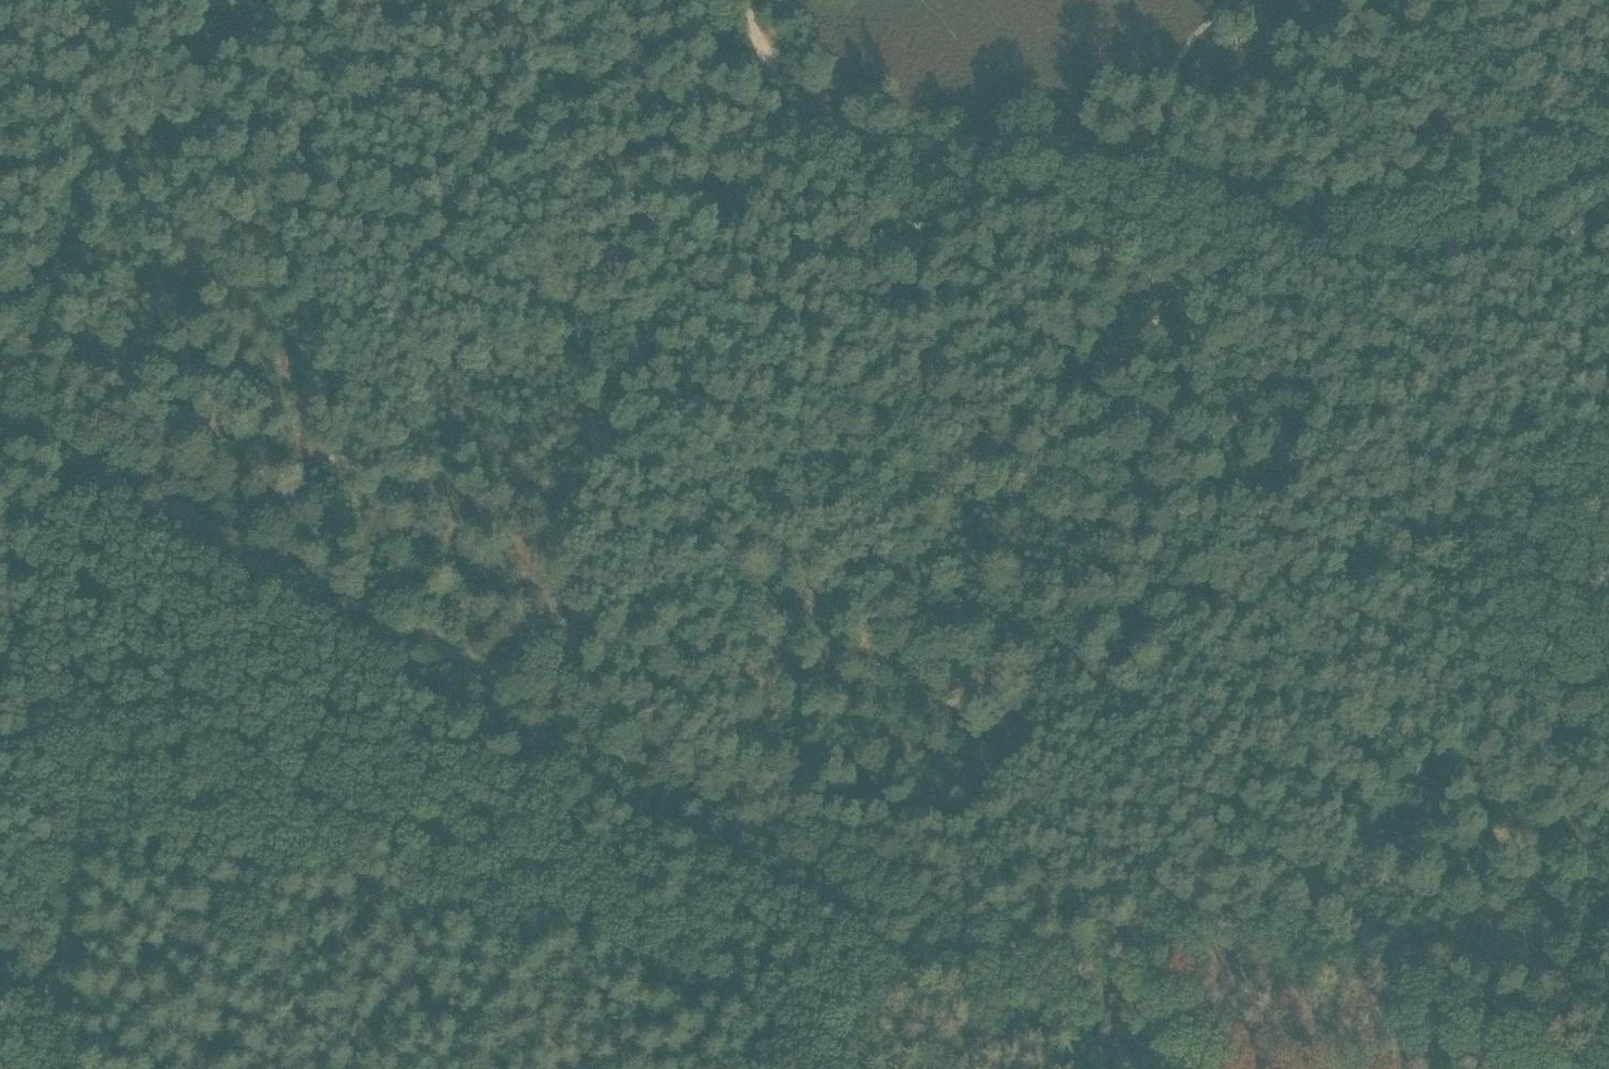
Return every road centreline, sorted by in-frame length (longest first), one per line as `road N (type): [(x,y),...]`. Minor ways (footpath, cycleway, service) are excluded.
road 1 (track): [(1179,1068),(625,760)]
road 2 (track): [(1114,158),(1359,244),(1546,254),(1608,281)]
road 3 (track): [(66,920),(99,692)]
road 4 (track): [(51,1068),(66,920)]

